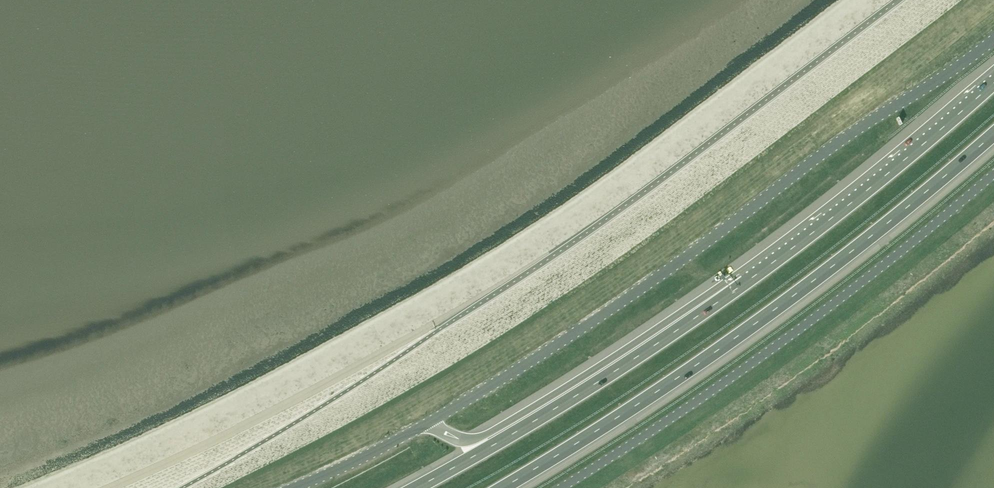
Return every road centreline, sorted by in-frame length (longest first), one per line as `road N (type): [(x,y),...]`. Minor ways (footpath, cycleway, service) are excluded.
road 1 (unclassified): [(429,422),(654,281),(993,40)]
road 2 (motorway): [(993,83),(746,282),(493,445)]
road 3 (motorway): [(503,487),(775,311),(993,138)]
road 4 (unclassified): [(560,487),(786,339),(993,174)]
road 5 (unclassified): [(294,487),(429,422)]

